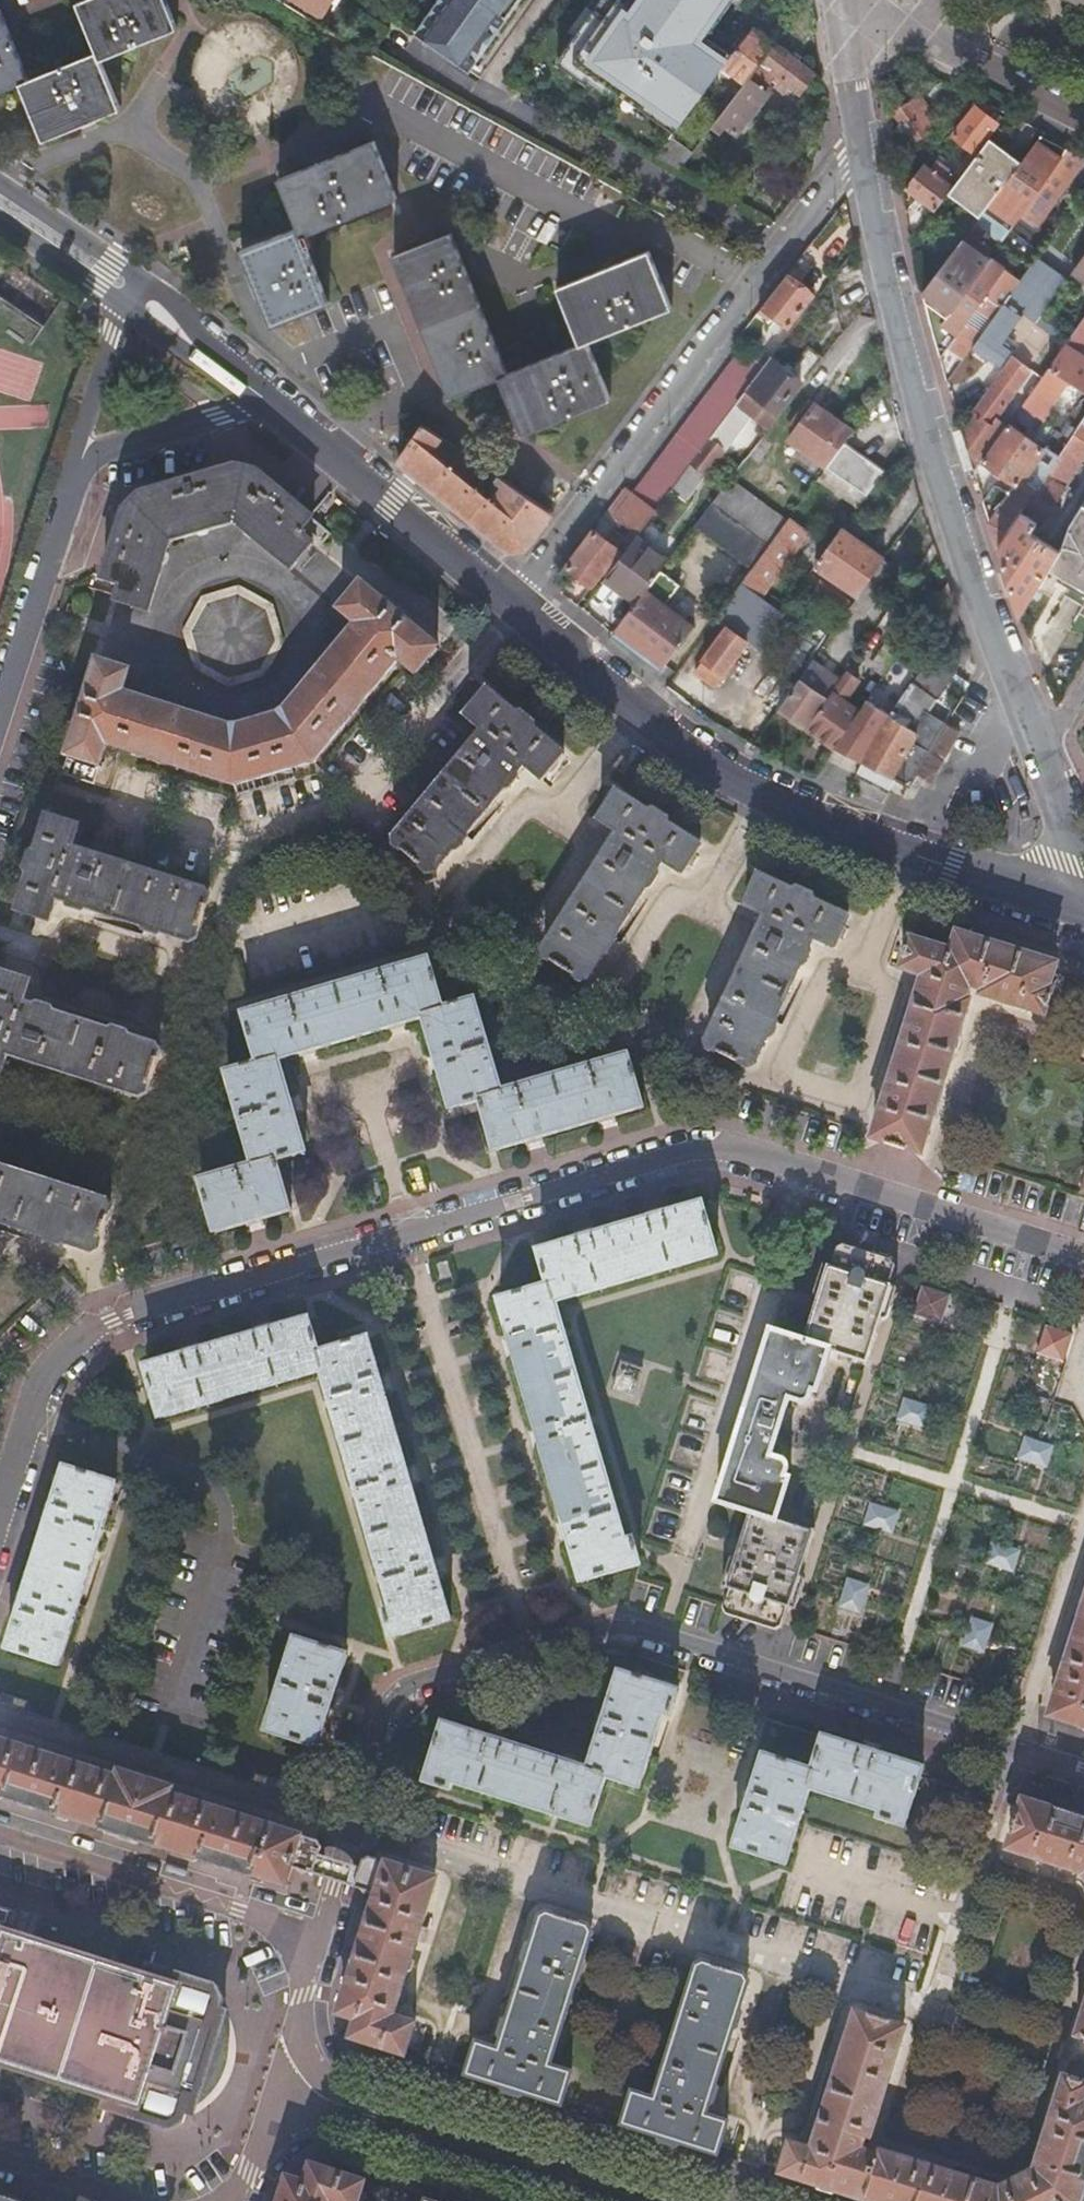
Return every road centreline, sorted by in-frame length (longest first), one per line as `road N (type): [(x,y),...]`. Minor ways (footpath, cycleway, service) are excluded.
road 1 (residential): [(1083,1262),(927,1208),(741,1155),(707,1154),(109,1314),(41,1395),(0,1516)]
road 2 (residential): [(301,1942),(326,1923),(342,1890),(393,1705),(416,1680),(620,1631),(876,1702),(1083,1773)]
road 3 (secondary): [(515,600),(707,761),(827,817),(1061,903)]
road 4 (residential): [(866,166),(938,469),(1036,733)]
road 5 (residential): [(866,166),(845,171),(747,285),(515,600)]
road 6 (residential): [(281,2094),(619,2200)]
road 7 (residential): [(301,1942),(242,1909),(0,1834)]
road 8 (residential): [(297,364),(391,322),(423,401),(360,431),(340,460)]
road 9 (residential): [(0,714),(80,459)]
road 10 (secondary): [(340,460),(515,600)]
road 11 (residential): [(194,187),(374,111)]
road 12 (residential): [(80,459),(238,407),(251,391)]
road 13 (residential): [(80,459),(118,283)]
road 14 (residential): [(1036,733),(1068,824),(1074,867),(1061,903)]
road 15 (secondary): [(118,283),(251,391)]
road 16 (residential): [(993,80),(856,0)]
road 17 (residential): [(281,2094),(306,1994),(301,1942)]
road 18 (secondary): [(0,202),(118,283)]
road 19 (residential): [(0,2162),(126,2200)]

